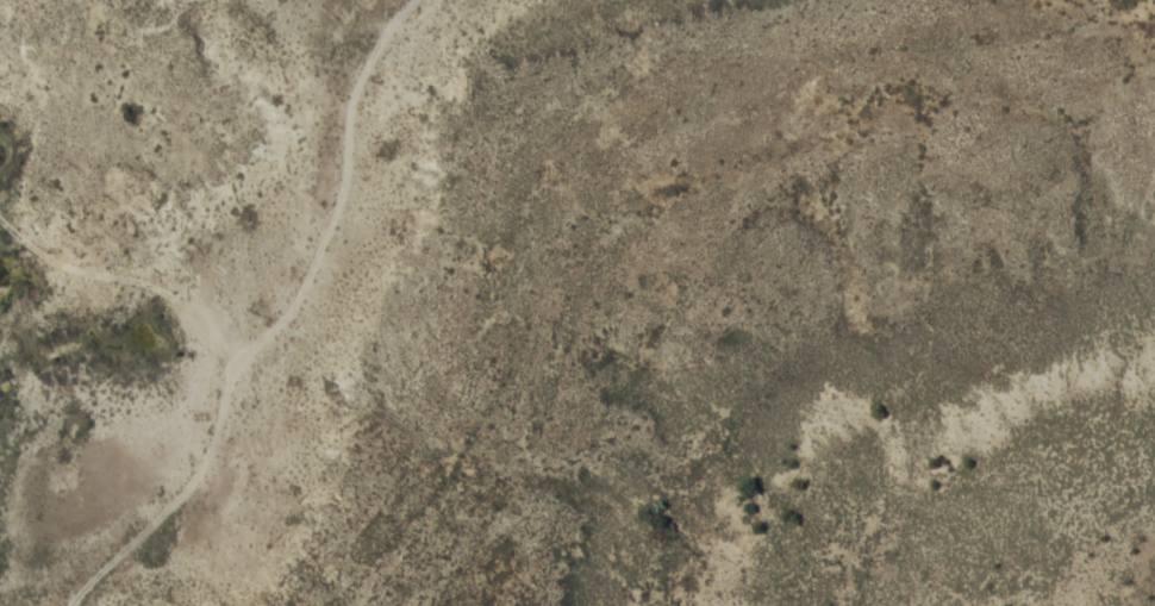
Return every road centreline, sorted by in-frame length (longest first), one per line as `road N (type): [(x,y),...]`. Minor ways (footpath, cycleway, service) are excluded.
road 1 (residential): [(57,605),(187,408),(211,329),(266,280),(351,0)]
road 2 (residential): [(0,181),(211,329)]

